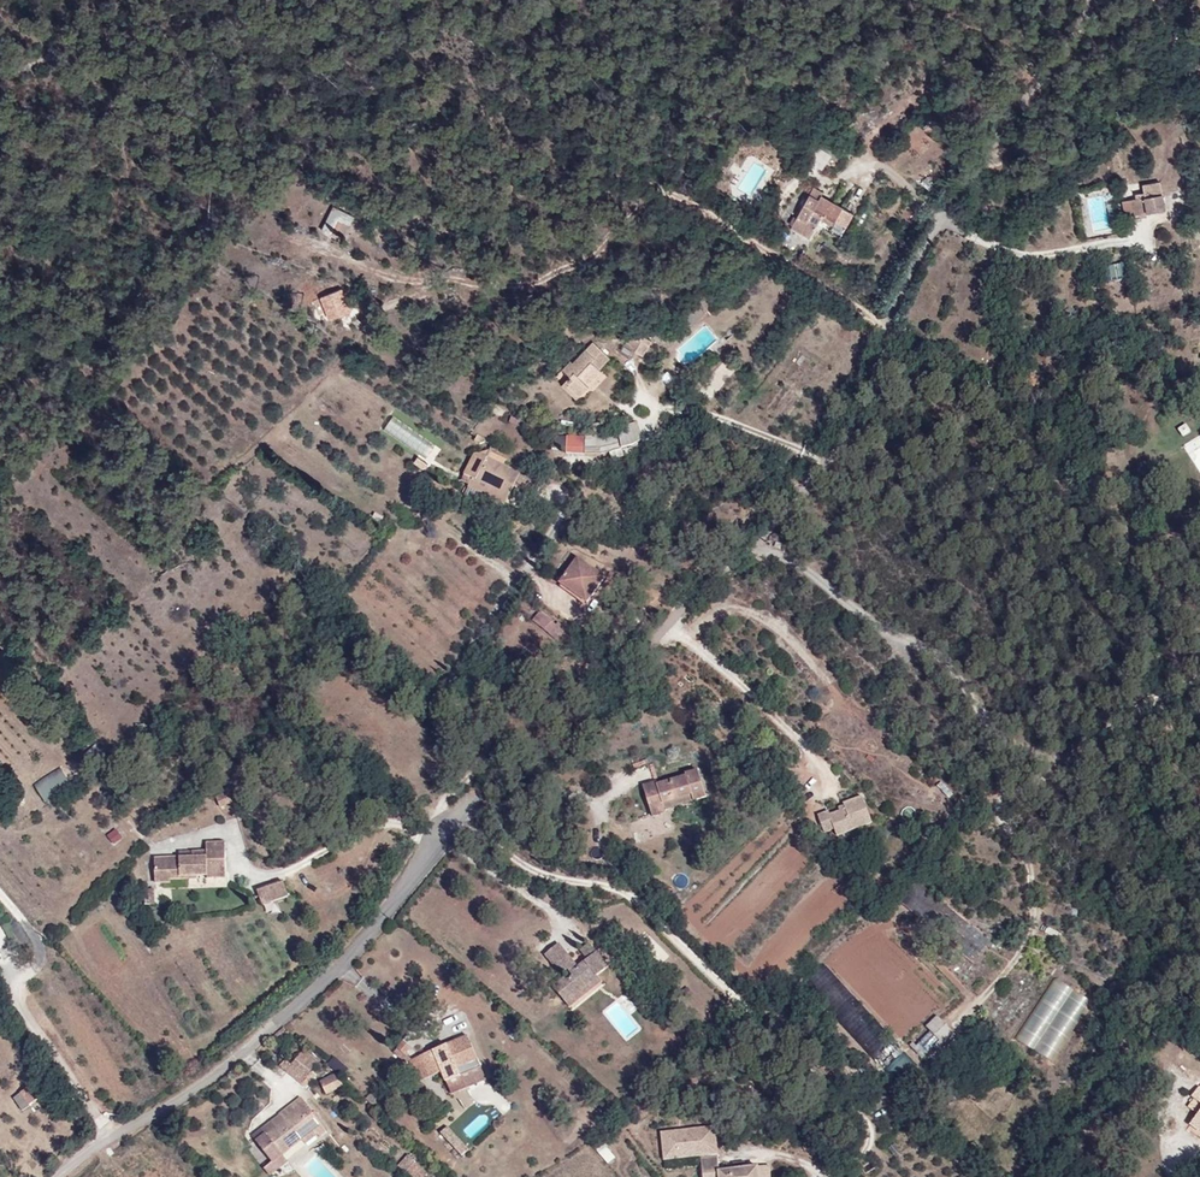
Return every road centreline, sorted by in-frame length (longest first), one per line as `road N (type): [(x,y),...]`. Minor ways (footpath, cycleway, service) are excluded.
road 1 (residential): [(59,1176),(183,1100),(296,1008),(371,933),(469,779),(538,763),(570,739),(712,574),(775,534),(852,435),(915,267),(1024,129),(1034,80),(1095,0)]
road 2 (track): [(448,810),(532,870),(647,905),(735,1002),(868,1123),(870,1145),(840,1169),(749,1150)]
road 3 (track): [(755,546),(818,571),(891,636),(946,657),(999,736),(1058,760),(1151,692),(1199,677)]
road 4 (track): [(117,1134),(18,1007),(17,987),(43,945),(0,894)]
road 5 (track): [(1033,750),(1032,933),(985,995)]
road 6 (track): [(667,628),(684,635),(823,761),(832,778)]
road 7 (track): [(946,225),(1012,251),(1049,256),(1142,235)]
road 8 (track): [(448,810),(413,809),(304,862)]
road 9 (track): [(946,225),(890,169),(867,163),(842,177)]
road 10 (track): [(1073,34),(1199,69)]

